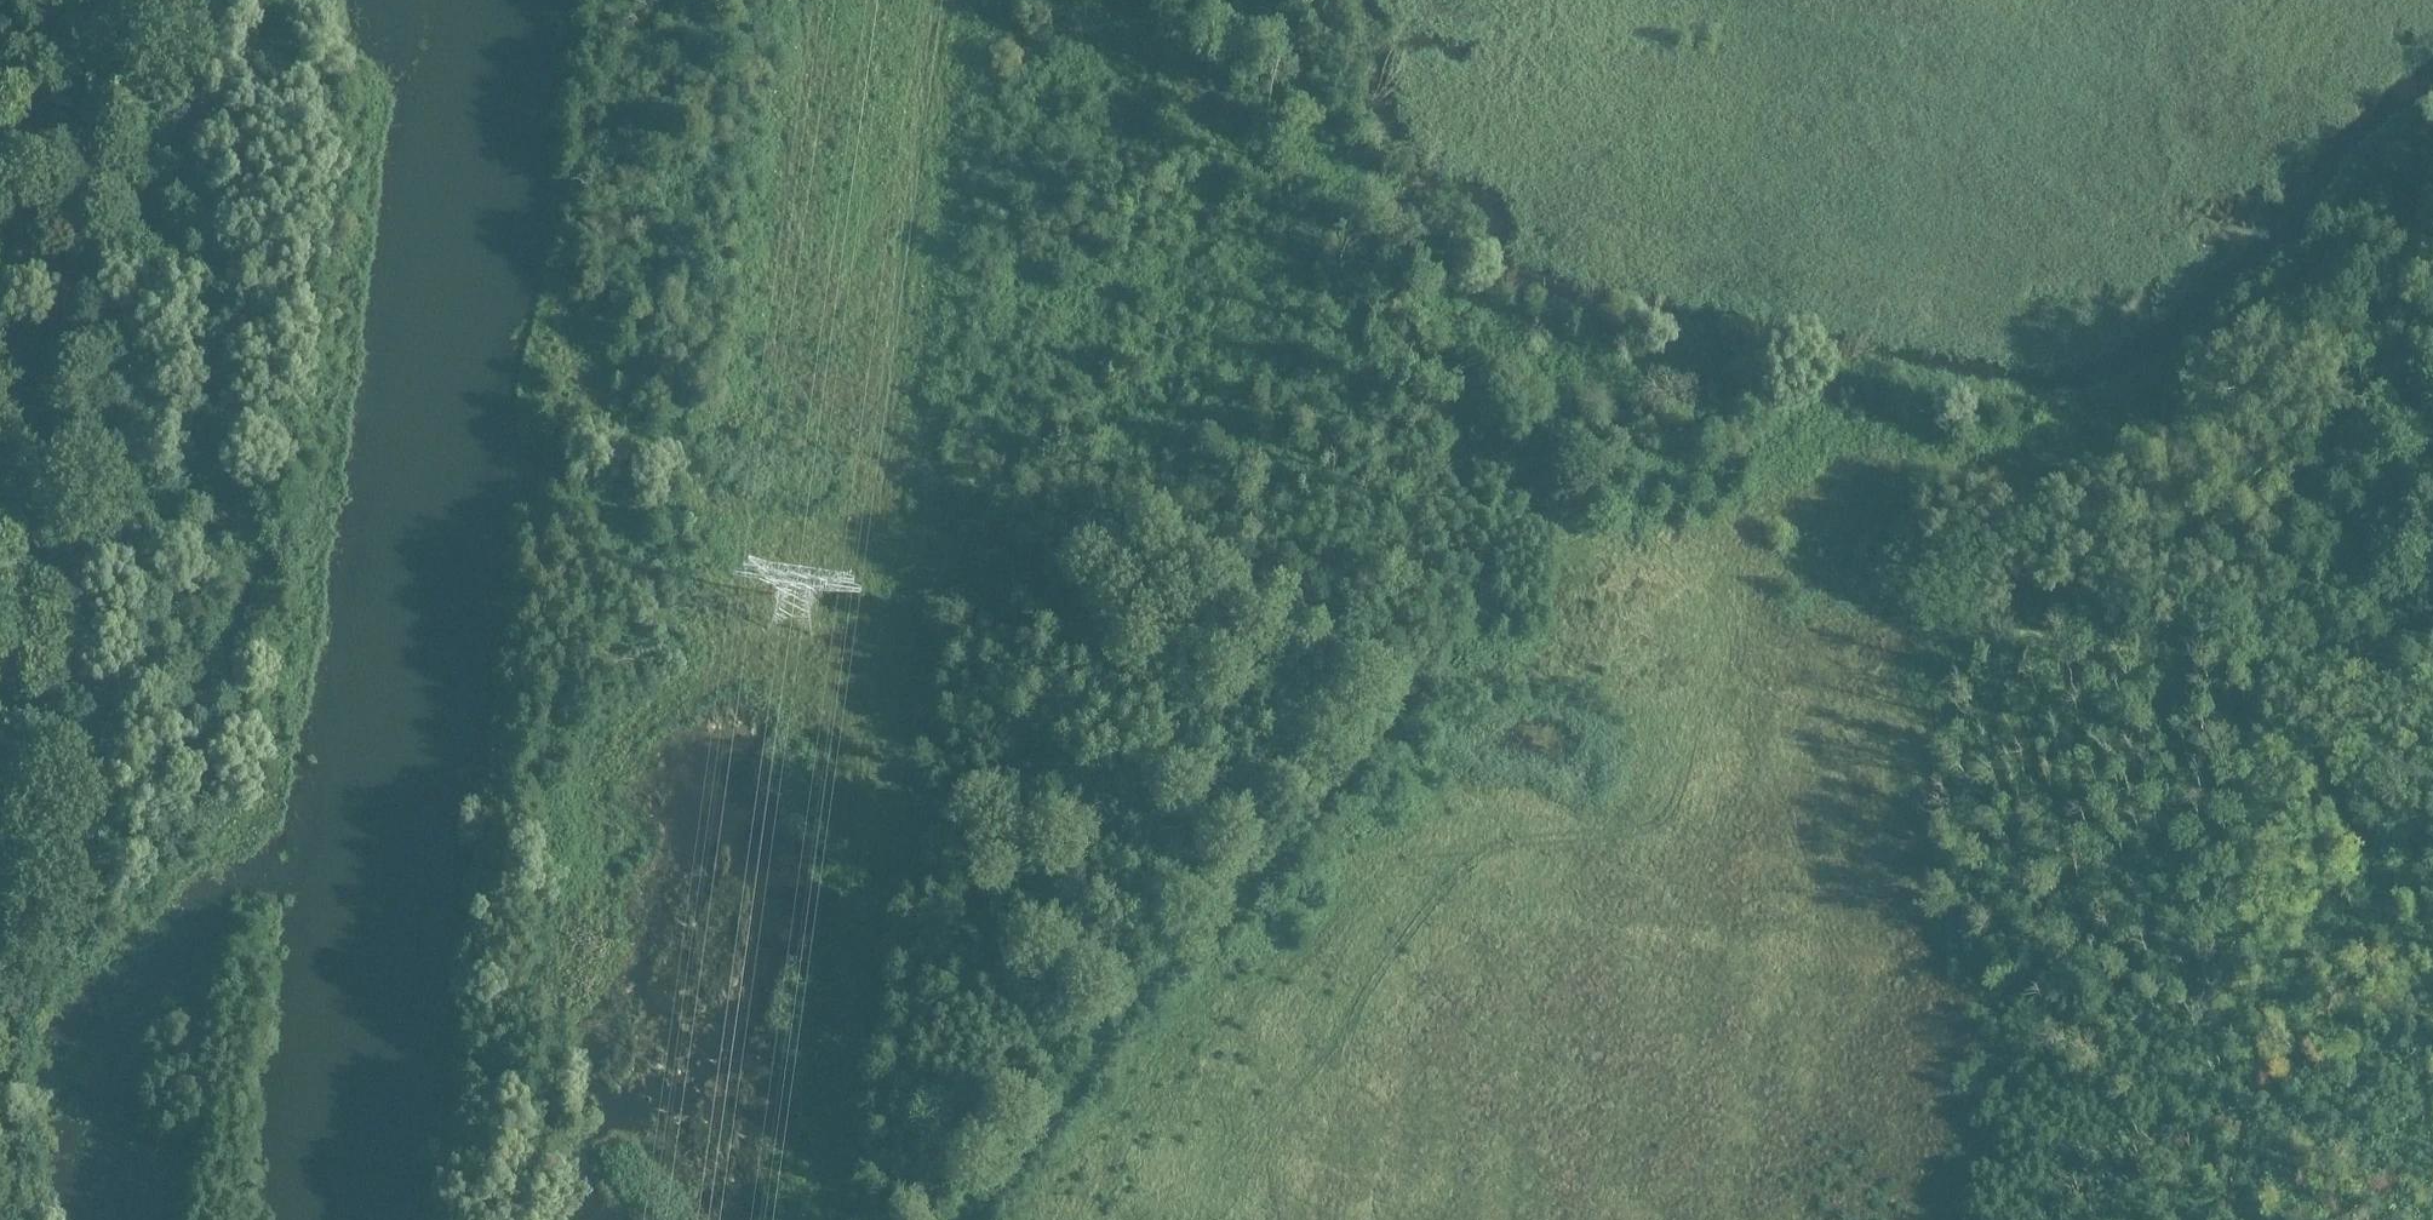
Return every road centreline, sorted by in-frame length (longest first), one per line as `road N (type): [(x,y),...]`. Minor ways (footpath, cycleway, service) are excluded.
road 1 (unclassified): [(0,731),(106,0)]

